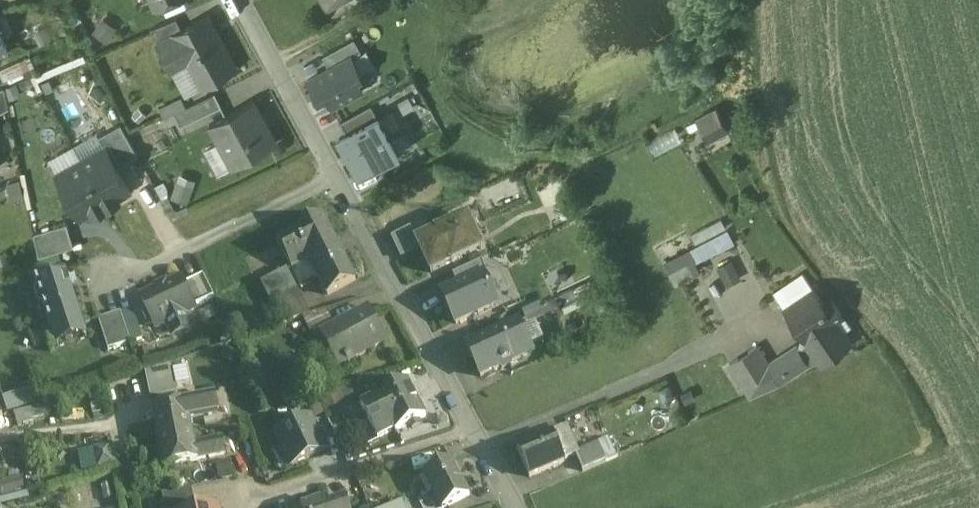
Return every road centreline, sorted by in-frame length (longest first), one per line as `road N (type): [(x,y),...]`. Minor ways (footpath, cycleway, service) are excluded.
road 1 (residential): [(478,431),(338,178)]
road 2 (residential): [(114,285),(338,178)]
road 3 (residential): [(247,501),(478,431)]
road 4 (residential): [(338,178),(239,0)]

